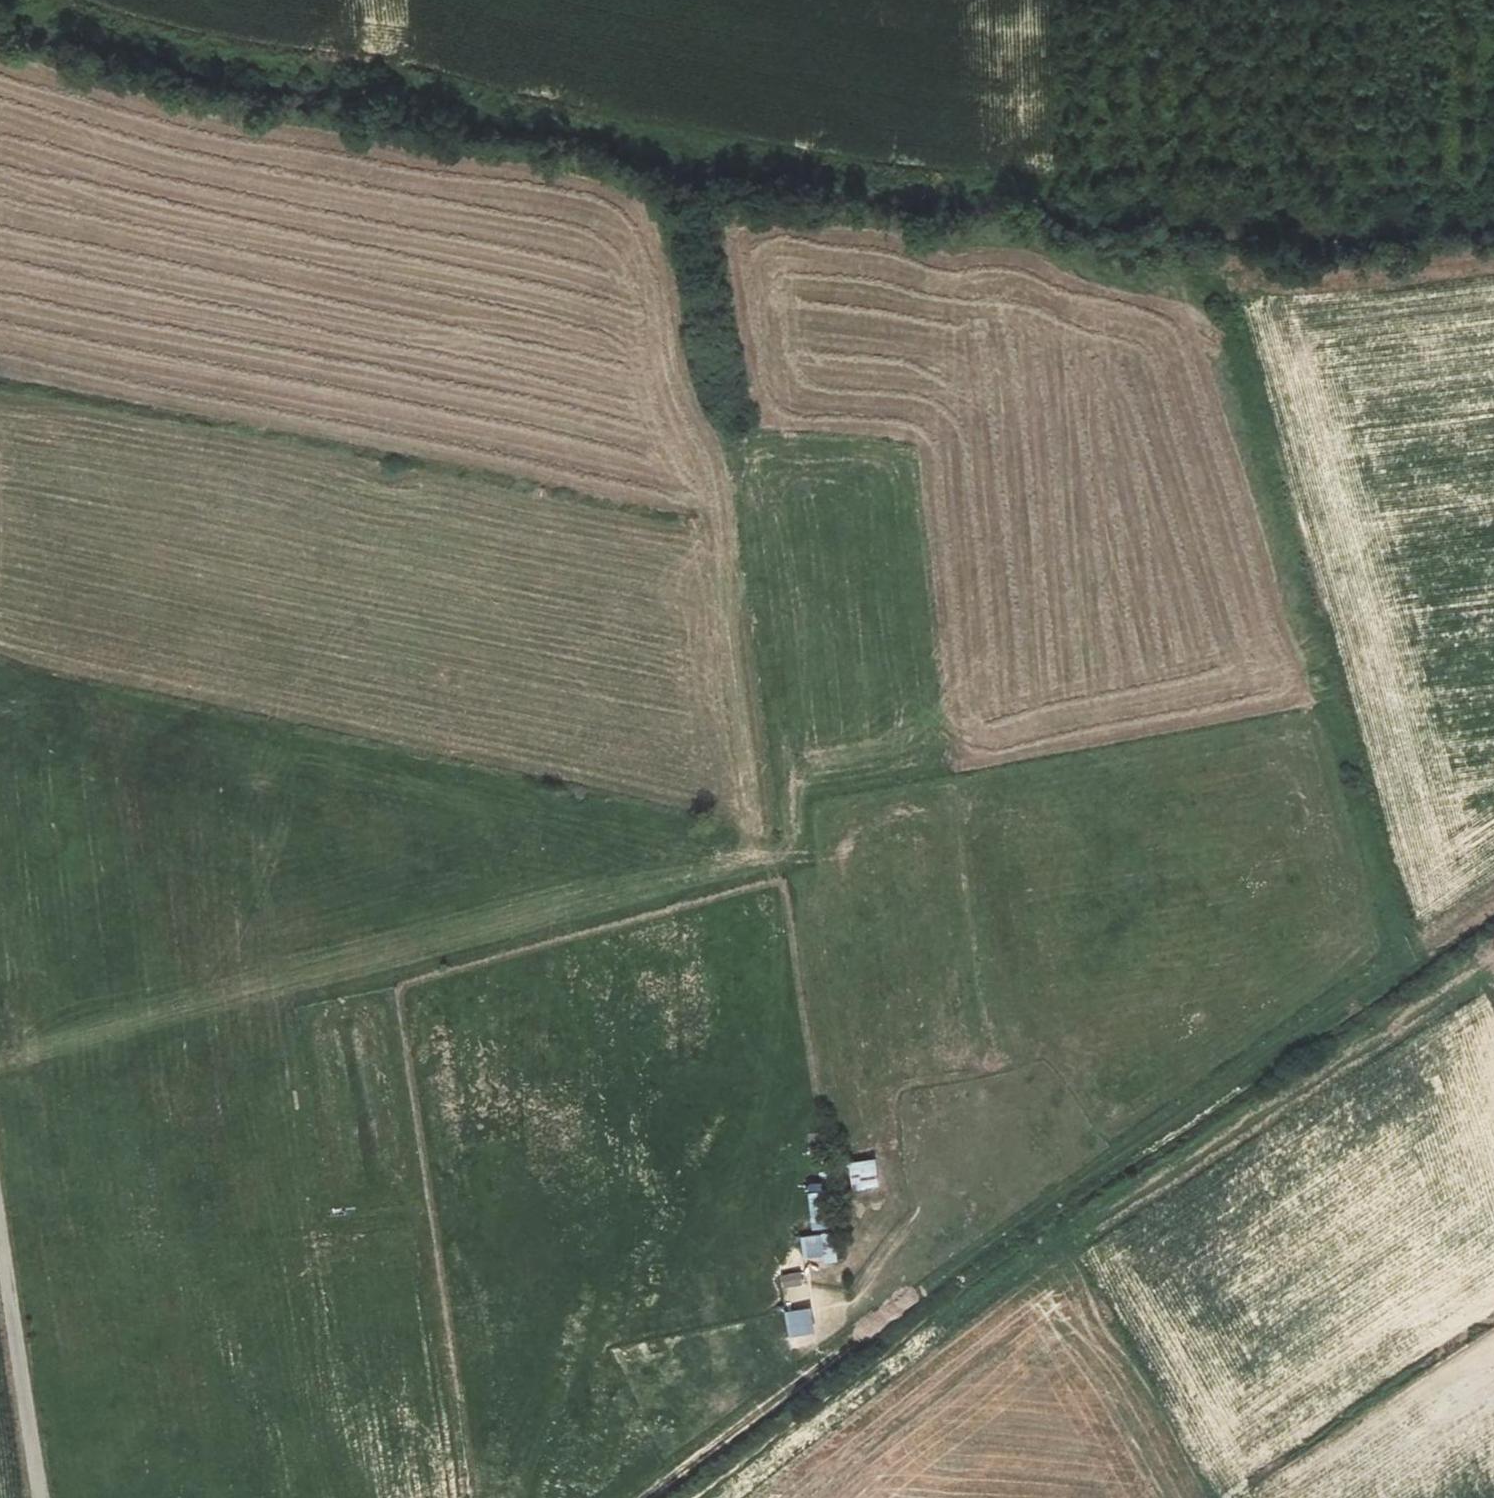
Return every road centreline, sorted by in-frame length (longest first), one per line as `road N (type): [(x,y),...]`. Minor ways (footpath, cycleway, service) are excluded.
road 1 (track): [(1493,899),(927,1285),(644,1497)]
road 2 (unclassified): [(0,1240),(39,1497)]

